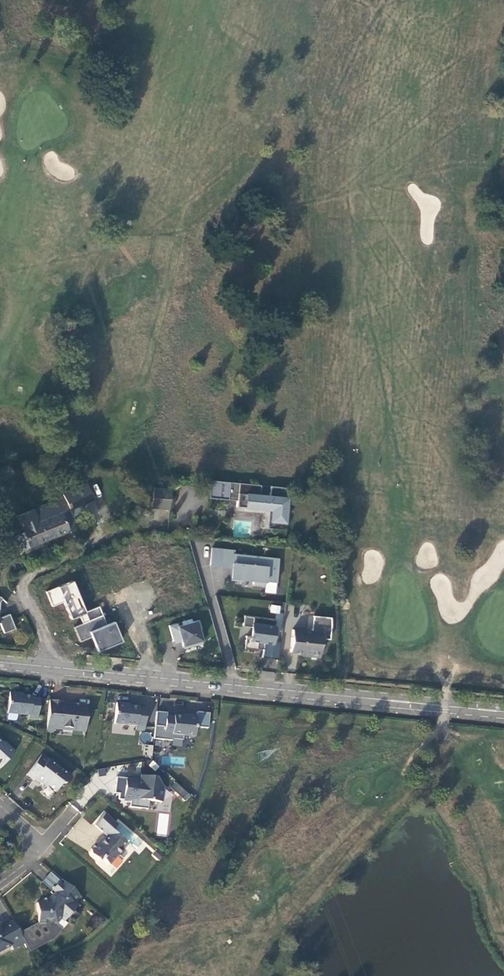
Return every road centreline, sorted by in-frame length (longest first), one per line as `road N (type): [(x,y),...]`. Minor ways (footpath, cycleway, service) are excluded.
road 1 (unclassified): [(503,713),(154,677)]
road 2 (residential): [(166,522),(29,577),(25,592),(59,667)]

